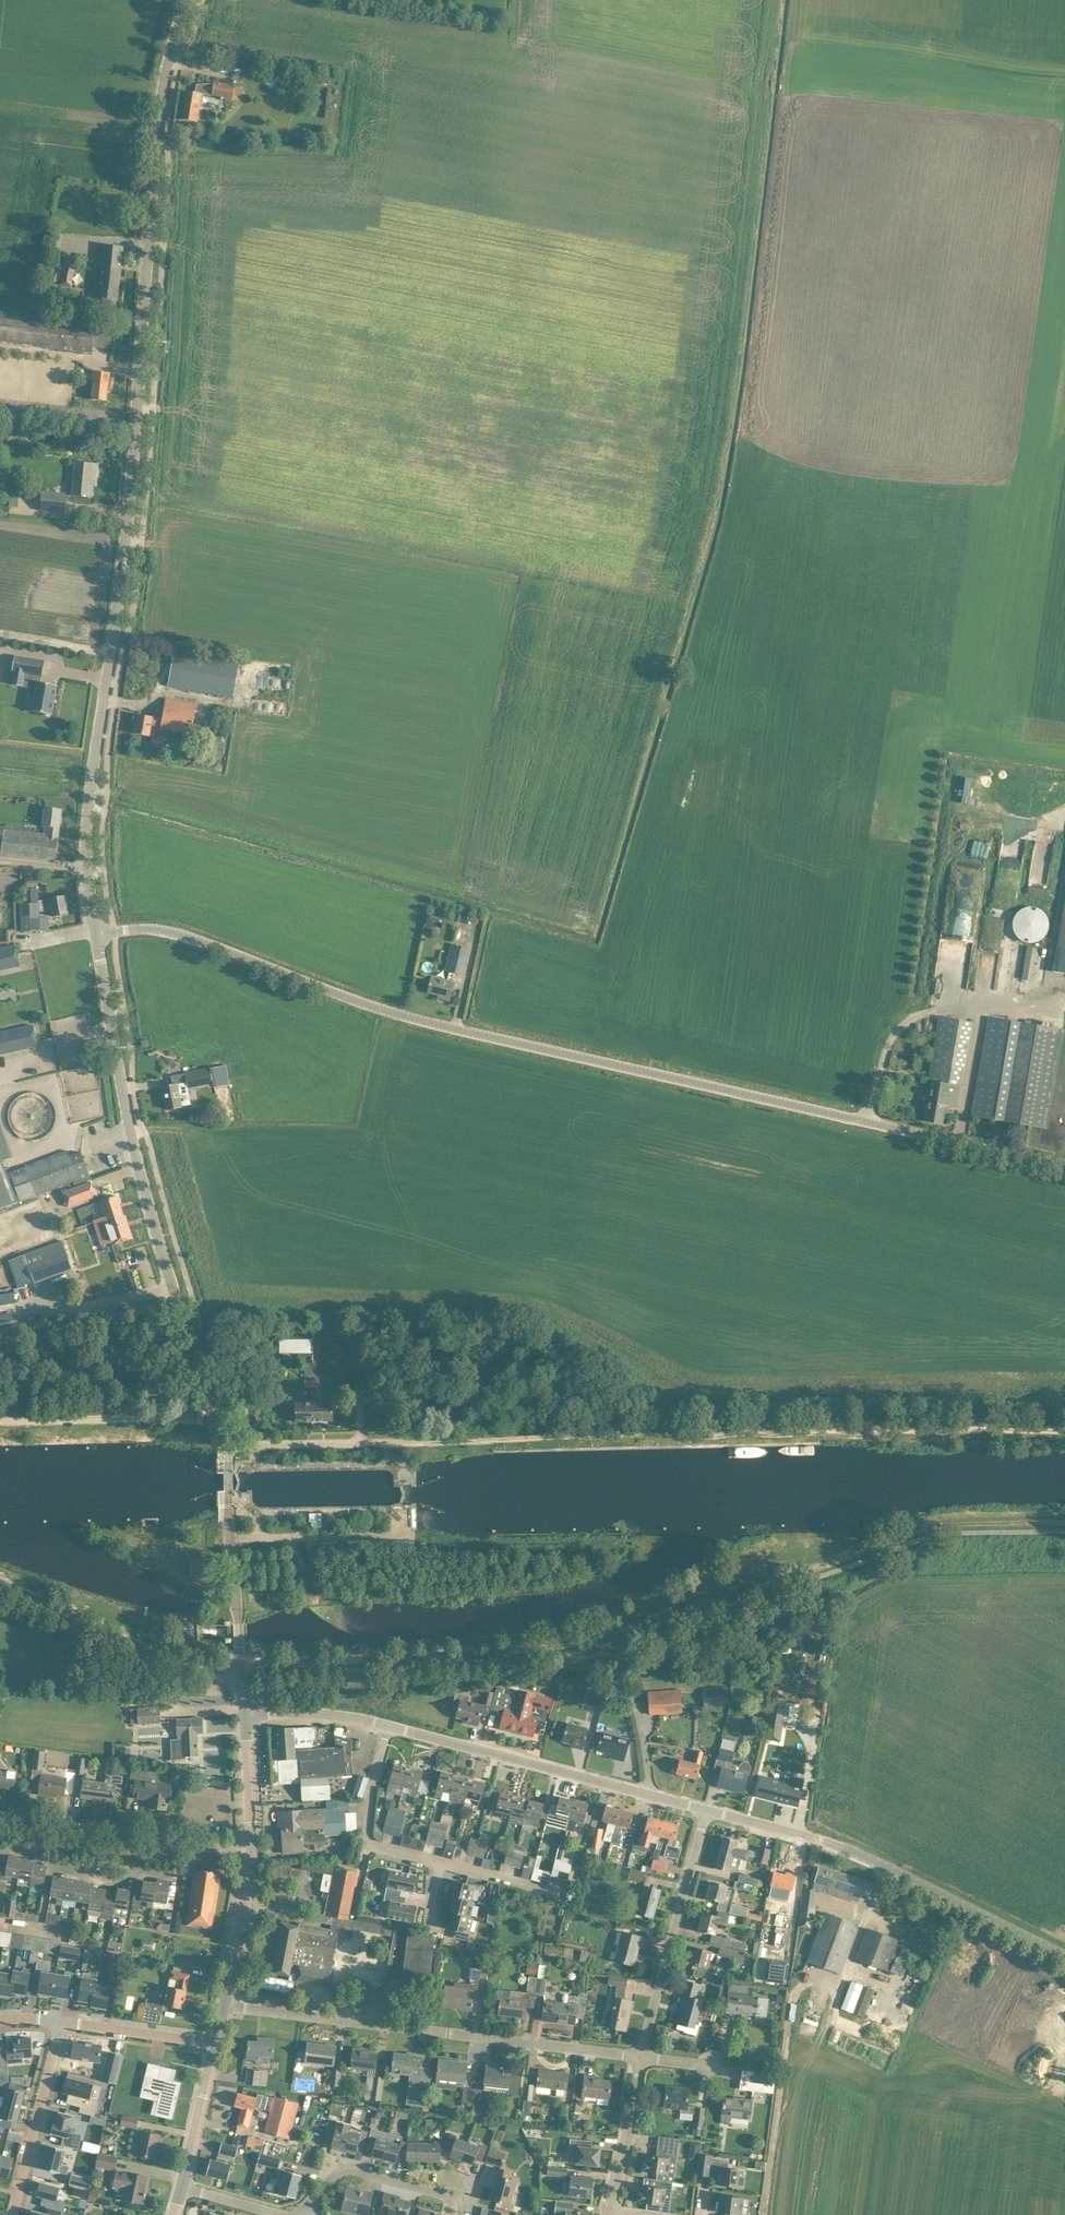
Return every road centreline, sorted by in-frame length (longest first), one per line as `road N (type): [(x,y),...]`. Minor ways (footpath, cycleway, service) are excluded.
road 1 (unclassified): [(1064,1171),(430,1029),(160,929),(97,934)]
road 2 (tertiary): [(97,934),(88,807),(121,580),(154,154),(184,0)]
road 3 (track): [(1064,1520),(933,1522),(555,1646),(241,1670)]
road 4 (track): [(424,1442),(1064,1429)]
road 5 (tertiary): [(227,1446),(148,1205),(97,934)]
road 6 (residential): [(641,2057),(224,2007)]
road 7 (unclassified): [(1064,1959),(872,1860),(710,1812)]
road 8 (unclassified): [(710,1812),(390,1728)]
road 9 (unclassified): [(241,1670),(155,1660),(0,1584)]
road 10 (residential): [(641,2057),(710,1812)]
road 11 (track): [(0,1415),(179,1418),(226,1435)]
road 12 (tertiary): [(241,1670),(227,1446)]
road 13 (residential): [(16,2214),(65,2023)]
road 14 (unclassified): [(424,1442),(227,1446)]
road 15 (residential): [(460,2214),(459,2199),(336,2166),(312,2212)]
road 16 (residential): [(440,1863),(370,1839),(390,1728)]
road 17 (residential): [(611,2211),(641,2057)]
road 18 (tertiary): [(224,2007),(254,1854)]
road 19 (residential): [(65,2023),(216,2046)]
road 20 (unclassified): [(390,1728),(328,1712),(246,1717)]
road 21 (tertiary): [(183,2186),(216,2046)]
road 22 (unclassified): [(118,1832),(254,1854)]
road 23 (tertiary): [(254,1854),(246,1717)]
road 24 (residential): [(562,1892),(440,1863)]

